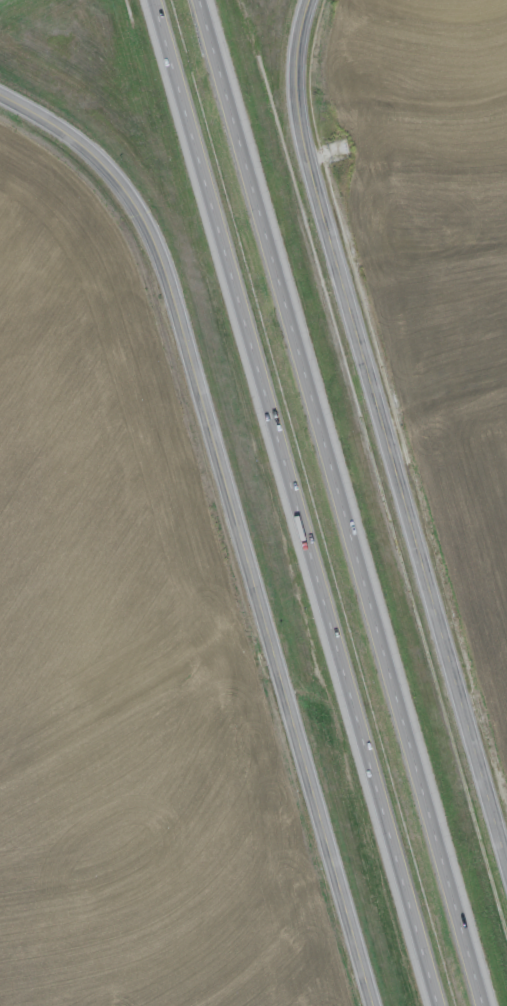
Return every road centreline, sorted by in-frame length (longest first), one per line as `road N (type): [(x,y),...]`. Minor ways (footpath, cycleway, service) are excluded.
road 1 (motorway): [(154,0),(440,1005)]
road 2 (motorway): [(484,1005),(199,0)]
road 3 (tertiary): [(375,1005),(170,263),(130,189),(63,126),(0,91)]
road 4 (tertiary): [(506,861),(309,151),(301,70),(317,0)]

